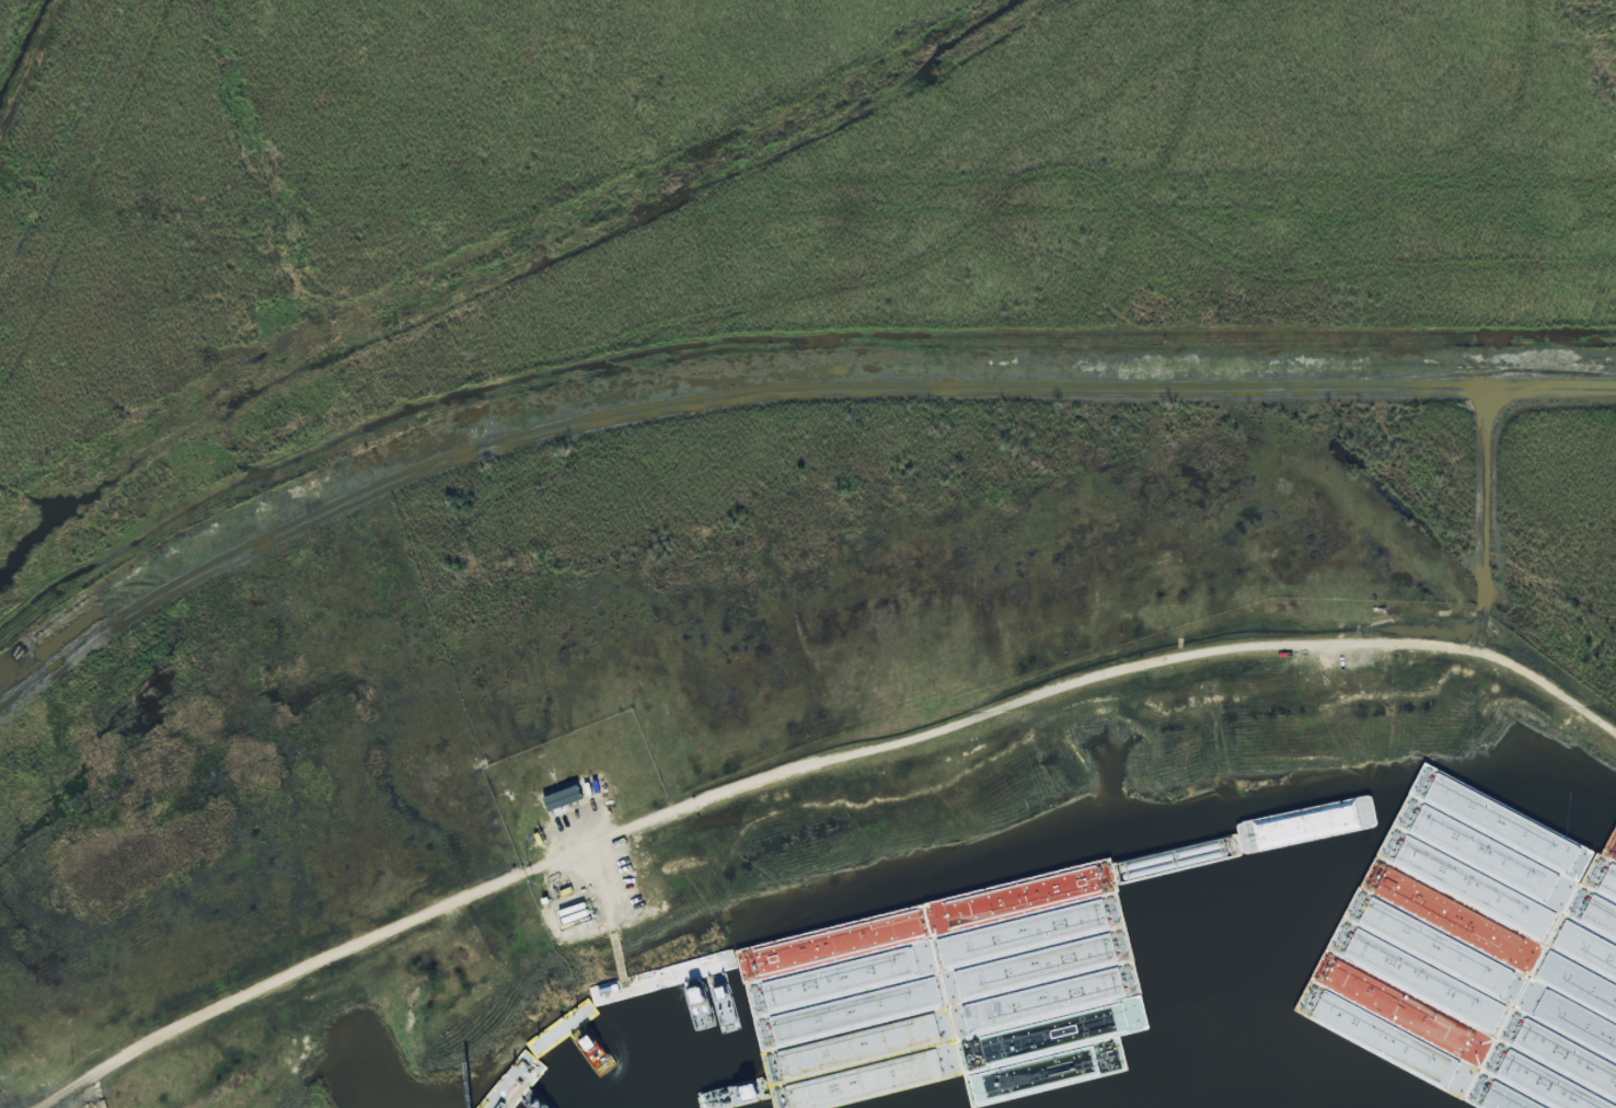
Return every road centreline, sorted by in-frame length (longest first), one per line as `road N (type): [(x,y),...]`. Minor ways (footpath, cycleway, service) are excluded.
road 1 (residential): [(1615,731),(1509,663),(1457,649),(1260,645),(1126,672),(703,798),(466,905),(420,917),(245,1003),(178,1025),(41,1107)]

